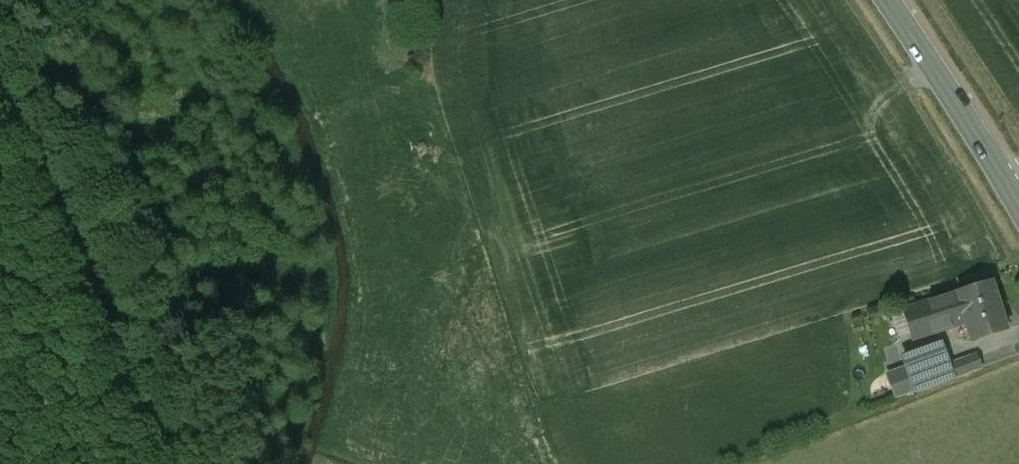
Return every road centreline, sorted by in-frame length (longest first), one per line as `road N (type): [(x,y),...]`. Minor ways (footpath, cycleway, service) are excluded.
road 1 (secondary): [(888,0),(1014,200)]

